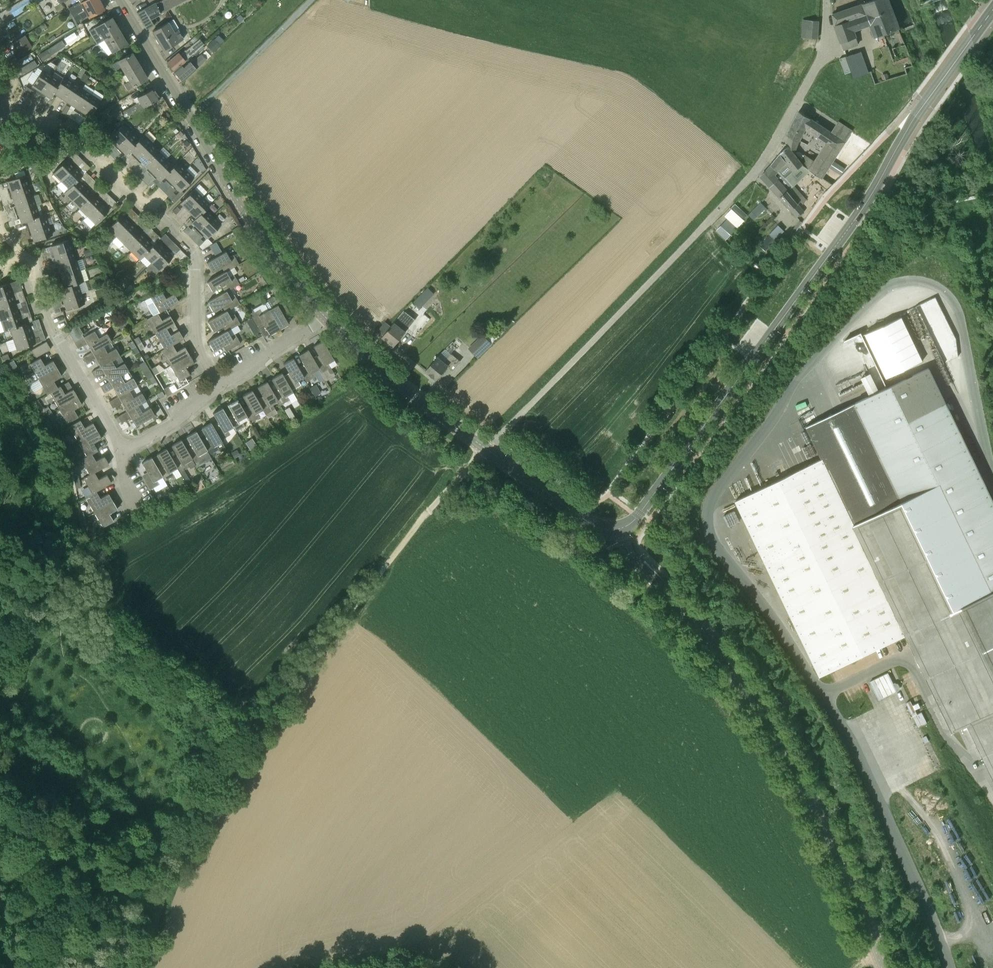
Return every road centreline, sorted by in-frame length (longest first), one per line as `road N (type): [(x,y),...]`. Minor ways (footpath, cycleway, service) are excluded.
road 1 (tertiary): [(620,530),(638,517),(863,208),(992,8)]
road 2 (unclassified): [(487,448),(756,172),(826,46),(828,0)]
road 3 (unclassified): [(881,967),(802,786),(731,674),(630,556),(620,530)]
road 4 (tertiary): [(326,318),(257,231),(118,0)]
road 5 (residential): [(192,253),(80,140),(10,105)]
road 6 (tertiary): [(487,448),(419,402),(326,318)]
road 7 (tertiary): [(487,448),(589,523),(620,530)]
road 8 (track): [(241,748),(173,829),(161,834),(150,804)]
road 9 (residential): [(221,386),(197,344),(192,253)]
road 10 (residential): [(58,338),(36,296),(36,266),(0,227)]
road 11 (residential): [(121,452),(58,338)]
road 12 (residential): [(221,386),(326,318)]
road 13 (residential): [(121,452),(221,386)]

